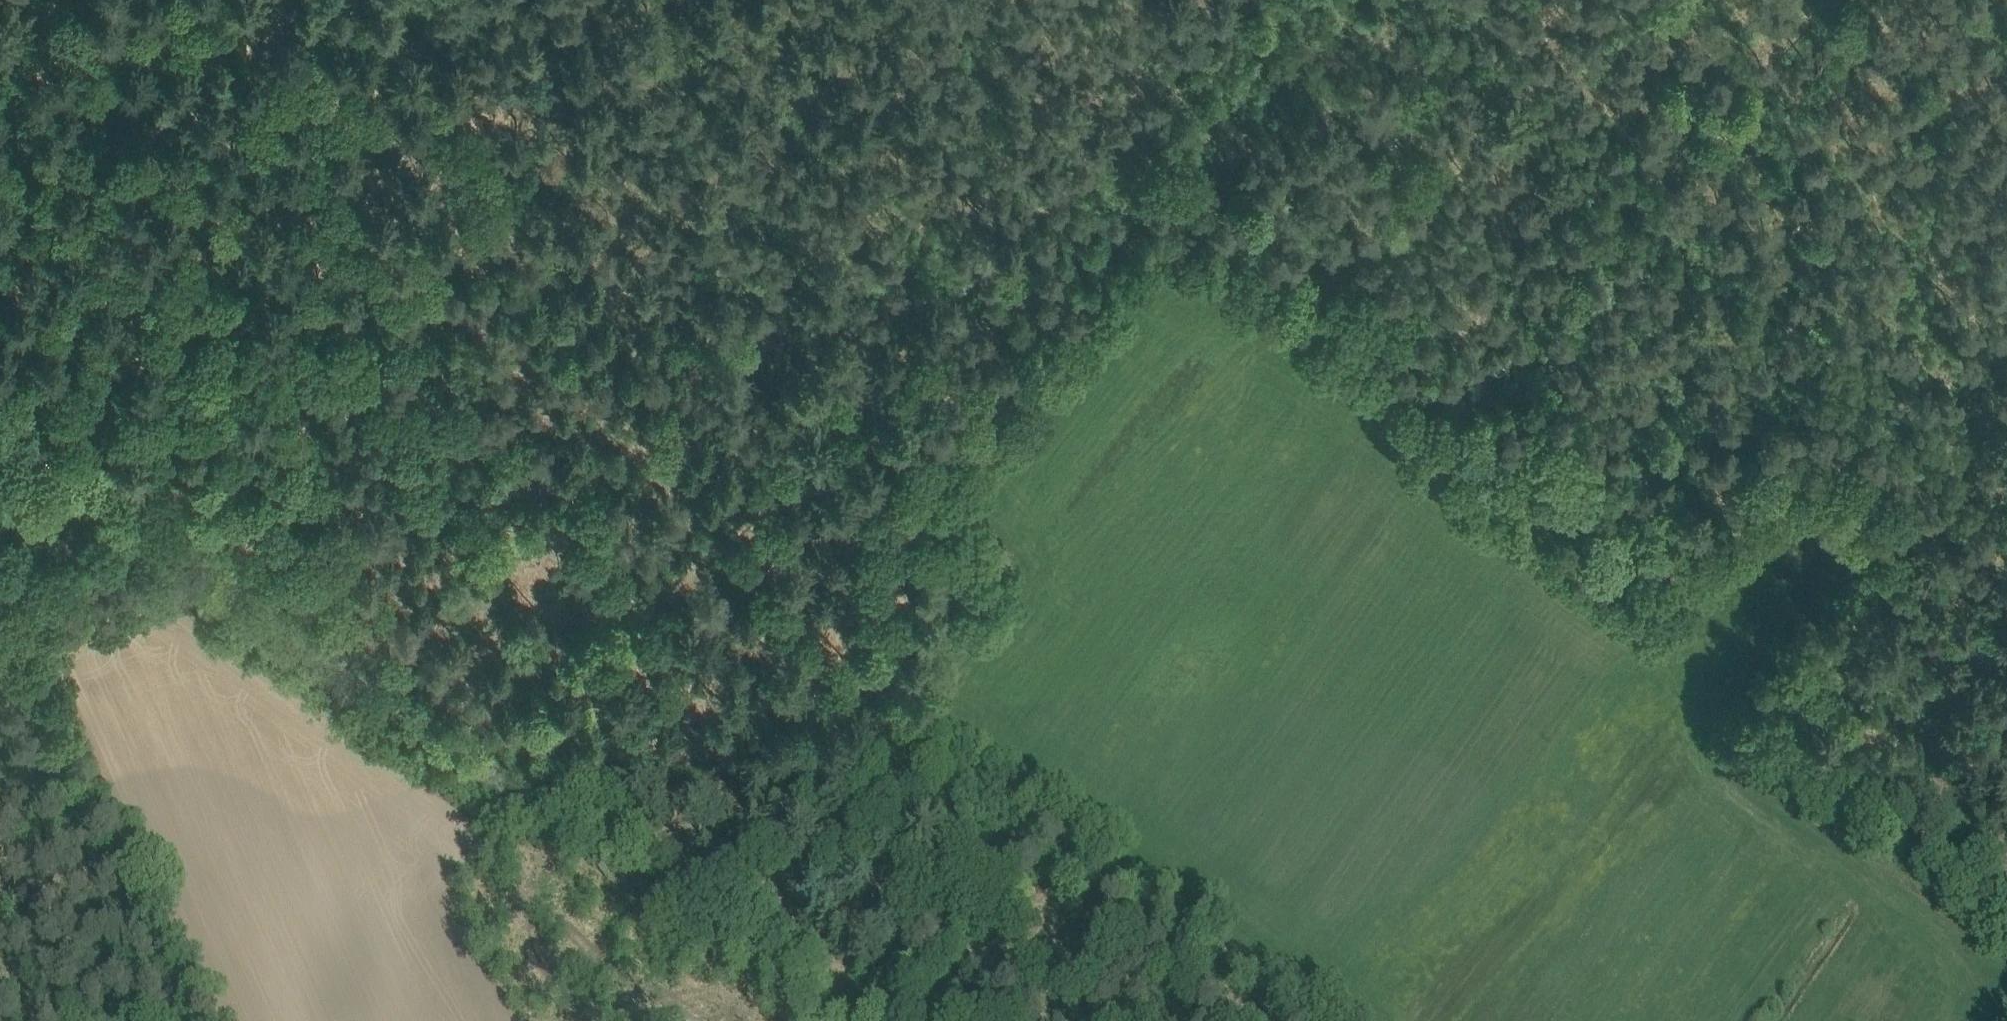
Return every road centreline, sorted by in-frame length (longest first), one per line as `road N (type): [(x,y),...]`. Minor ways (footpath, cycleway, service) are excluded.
road 1 (unclassified): [(828,1020),(145,531)]
road 2 (unclassified): [(145,531),(0,426)]
road 3 (unclassified): [(0,591),(145,531)]

